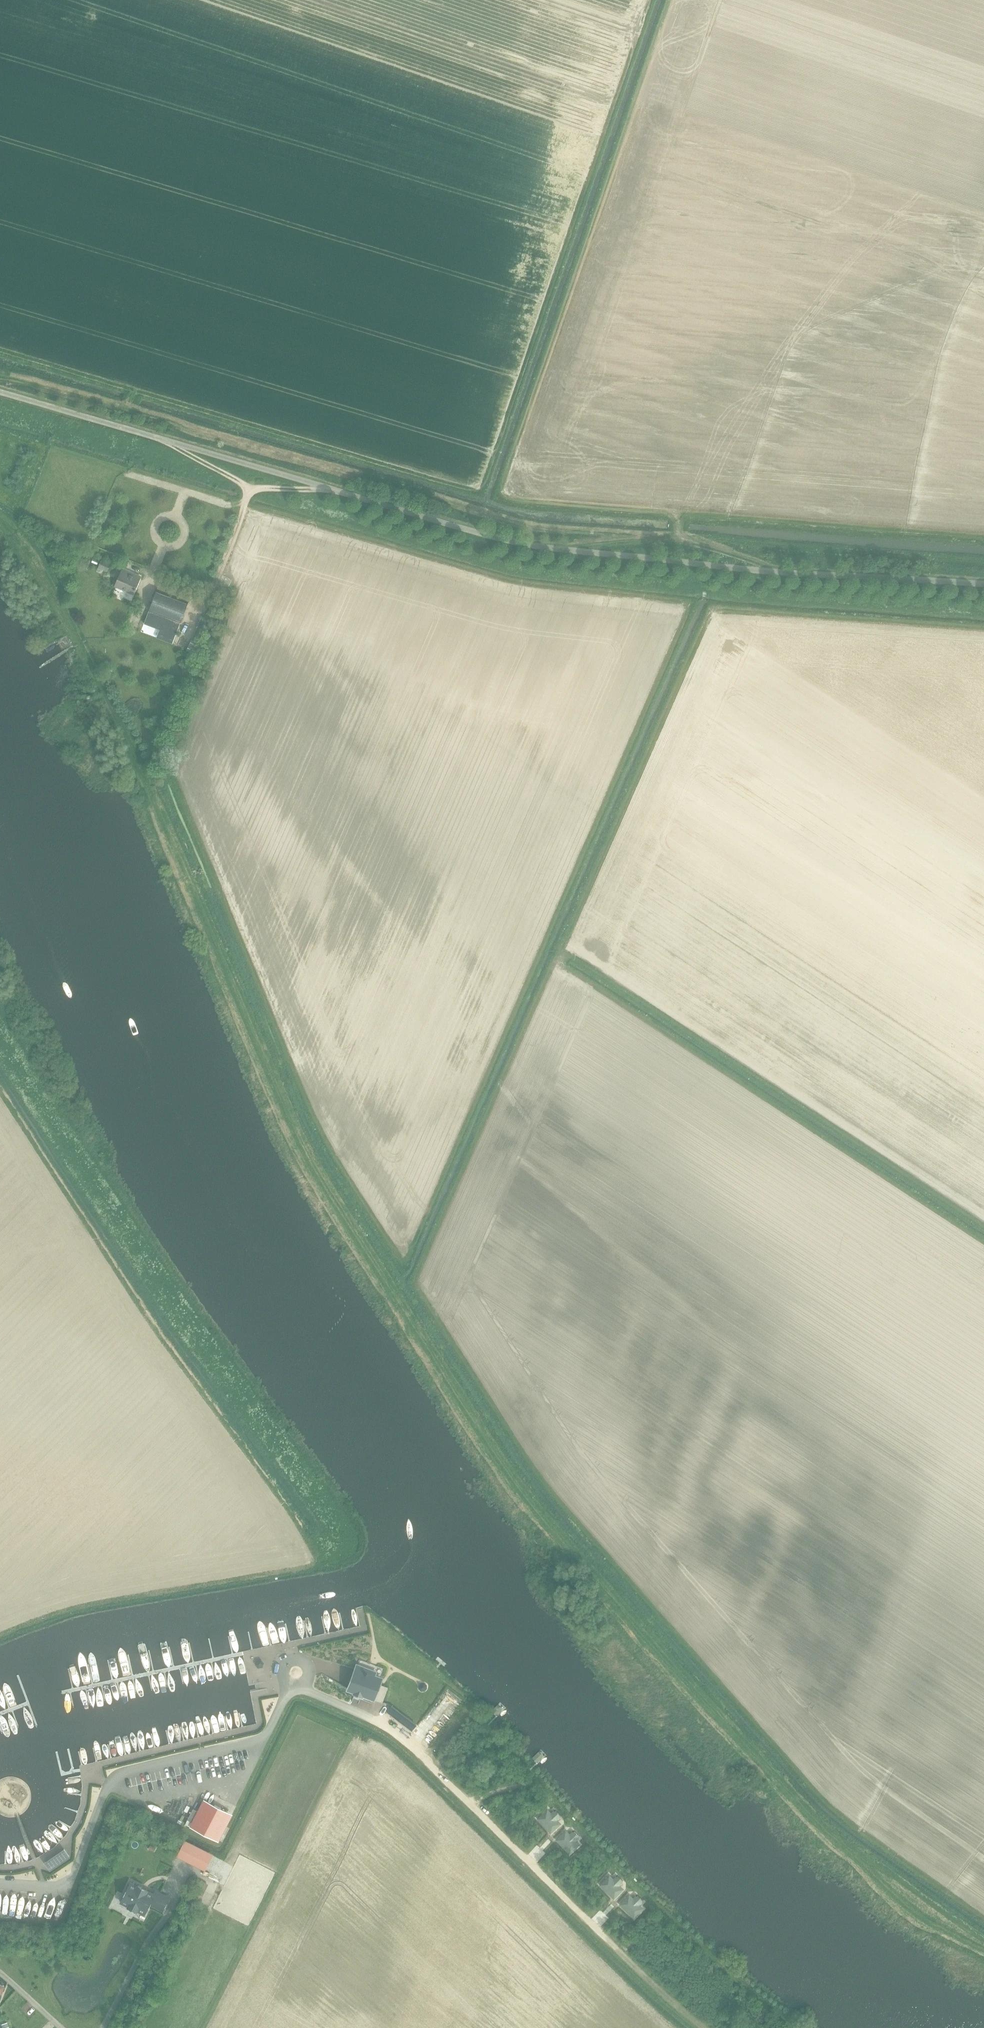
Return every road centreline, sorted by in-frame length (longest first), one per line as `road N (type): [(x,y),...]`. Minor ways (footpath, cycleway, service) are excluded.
road 1 (unclassified): [(983,585),(531,545),(0,391)]
road 2 (track): [(700,2027),(402,1739),(305,1687)]
road 3 (unclassified): [(290,1687),(263,1739),(114,1778),(69,1883)]
road 4 (track): [(0,1037),(122,1227)]

